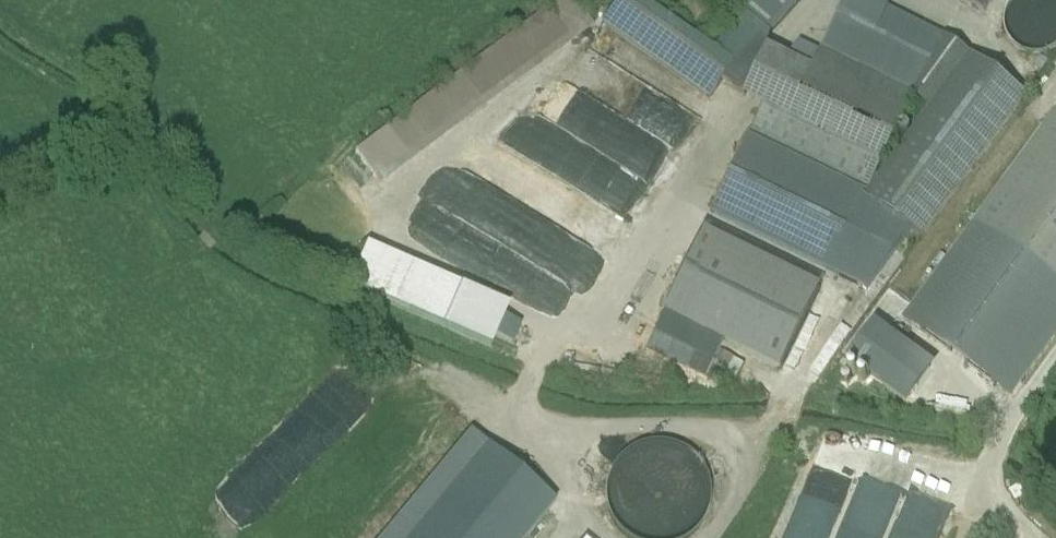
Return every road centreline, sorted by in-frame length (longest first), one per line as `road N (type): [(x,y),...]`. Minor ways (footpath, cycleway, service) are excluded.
road 1 (track): [(960,537),(979,480),(1055,380)]

